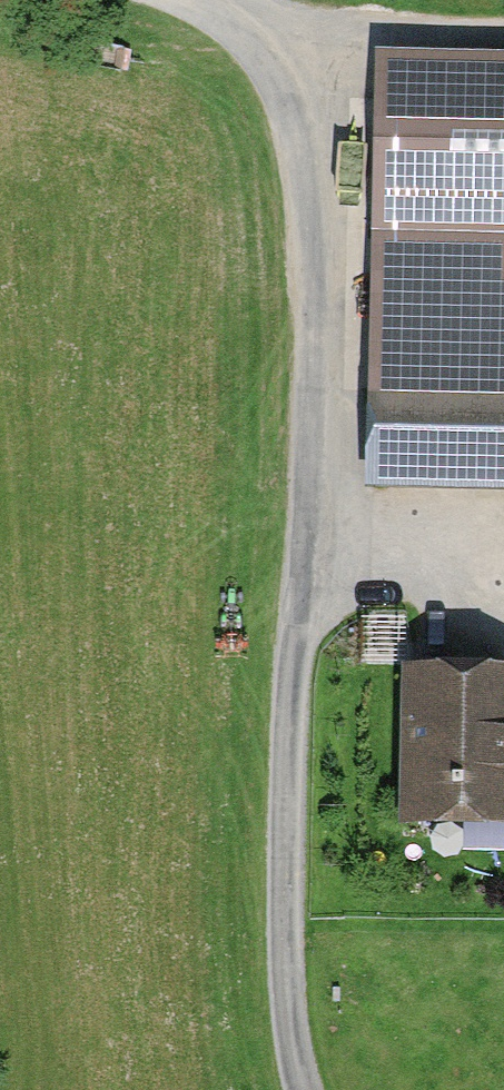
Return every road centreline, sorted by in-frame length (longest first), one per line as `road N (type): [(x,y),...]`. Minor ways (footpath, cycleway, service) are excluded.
road 1 (residential): [(307,1089),(288,1028),(310,229),(299,129),(260,59),(183,0)]
road 2 (track): [(503,29),(352,29),(260,59)]
road 3 (track): [(503,612),(302,542)]

